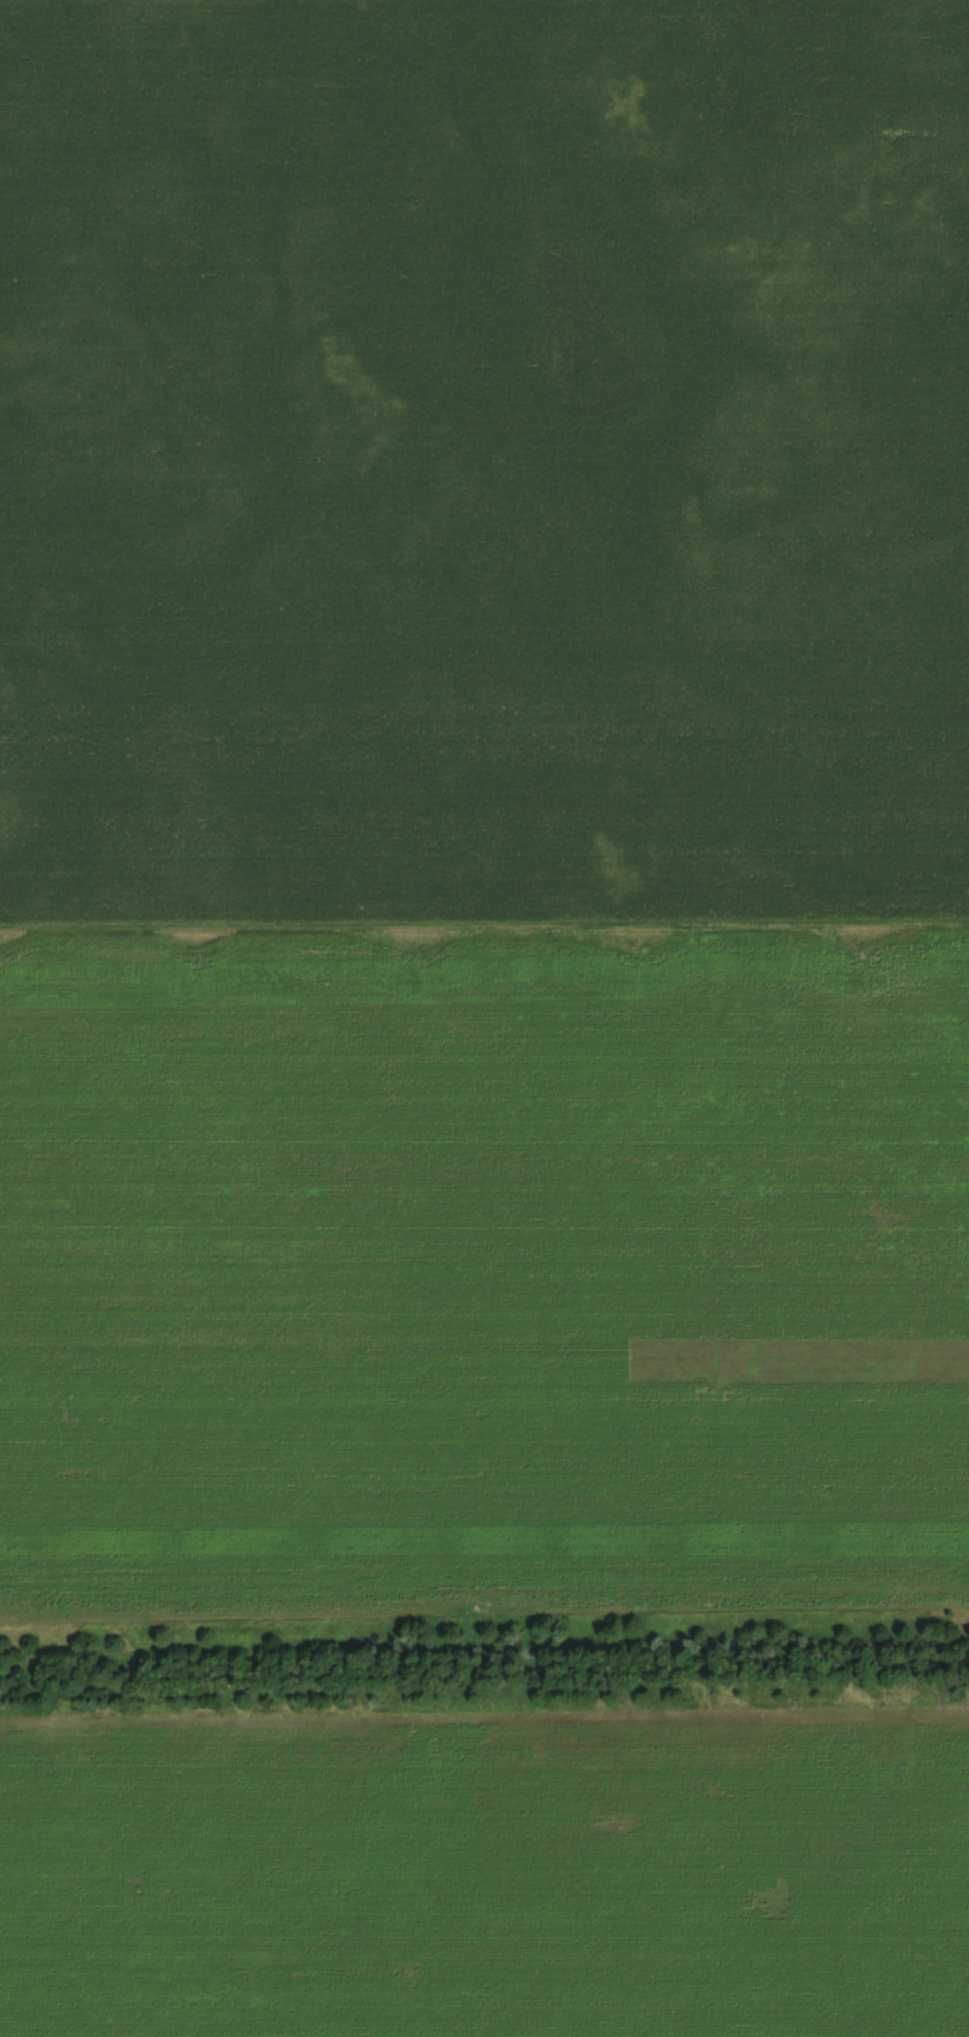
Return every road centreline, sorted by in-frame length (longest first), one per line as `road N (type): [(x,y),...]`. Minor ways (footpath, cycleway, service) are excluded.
road 1 (residential): [(968,901),(0,914)]

